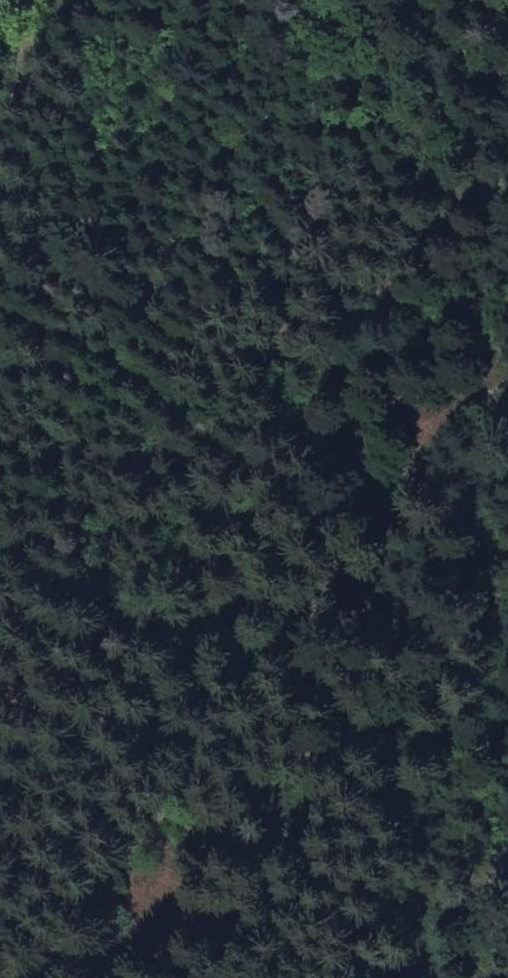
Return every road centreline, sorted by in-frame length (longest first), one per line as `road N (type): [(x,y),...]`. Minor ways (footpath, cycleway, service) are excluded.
road 1 (track): [(44,977),(405,504),(507,416)]

